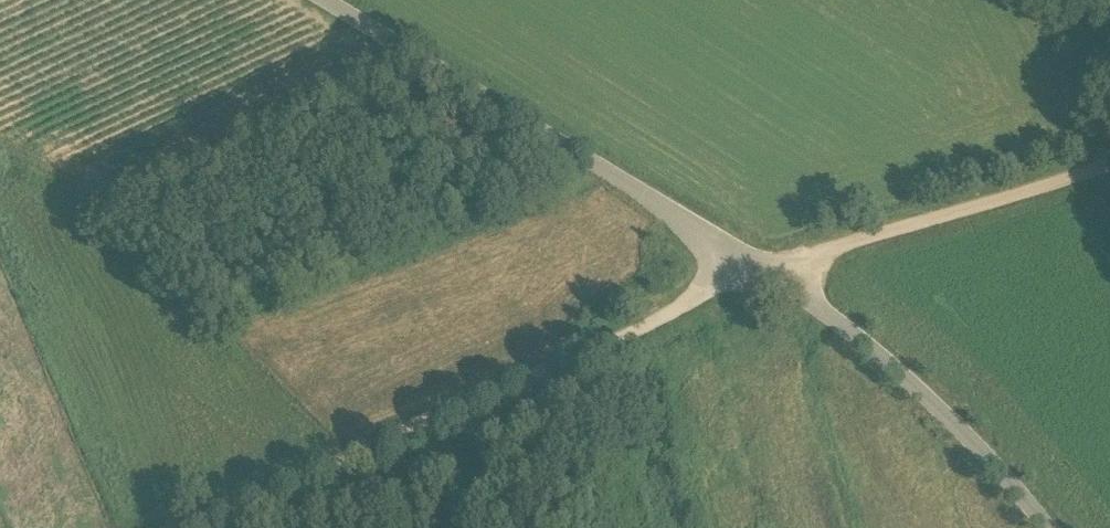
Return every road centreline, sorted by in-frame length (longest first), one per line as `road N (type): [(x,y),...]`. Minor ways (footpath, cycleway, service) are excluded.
road 1 (unclassified): [(326,0),(628,182),(747,271),(862,340),(927,394),(1046,527)]
road 2 (track): [(229,527),(448,430),(747,271)]
road 3 (track): [(1109,160),(813,261),(747,271)]

